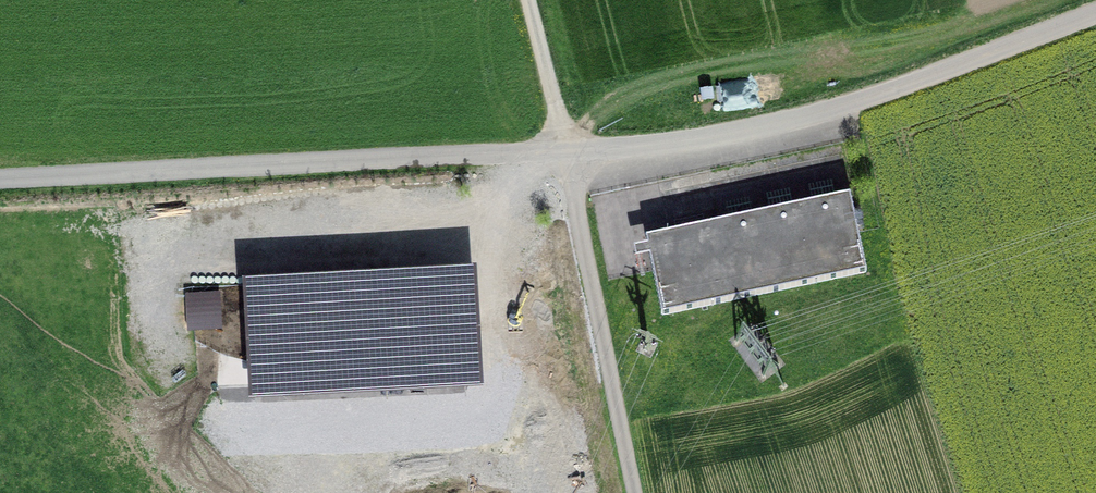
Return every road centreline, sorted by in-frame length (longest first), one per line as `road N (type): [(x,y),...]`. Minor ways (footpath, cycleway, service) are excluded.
road 1 (unclassified): [(565,159),(0,185)]
road 2 (unclassified): [(1095,15),(781,128),(565,159)]
road 3 (unclassified): [(565,159),(634,492)]
road 4 (track): [(524,0),(565,159)]

